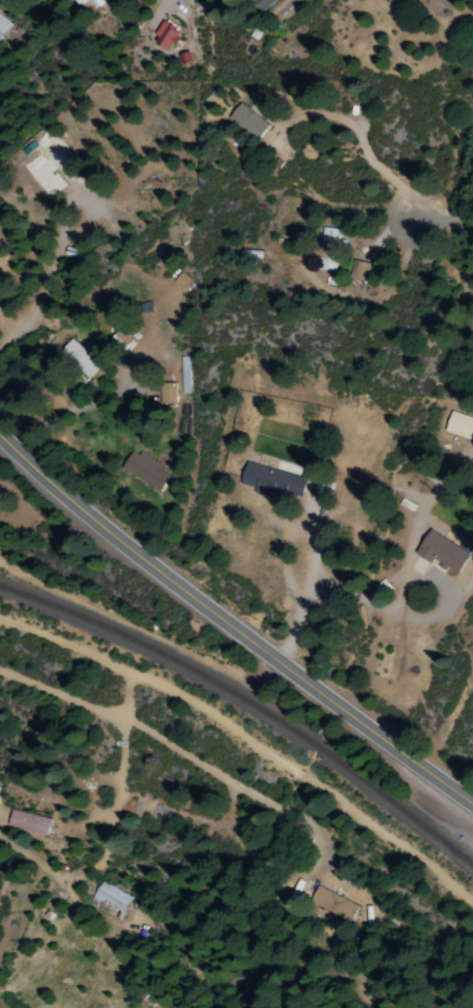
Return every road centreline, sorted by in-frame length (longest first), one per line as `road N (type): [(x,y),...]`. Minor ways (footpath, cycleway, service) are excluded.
road 1 (tertiary): [(472,797),(114,531),(0,430)]
road 2 (residential): [(0,668),(132,721),(316,824)]

